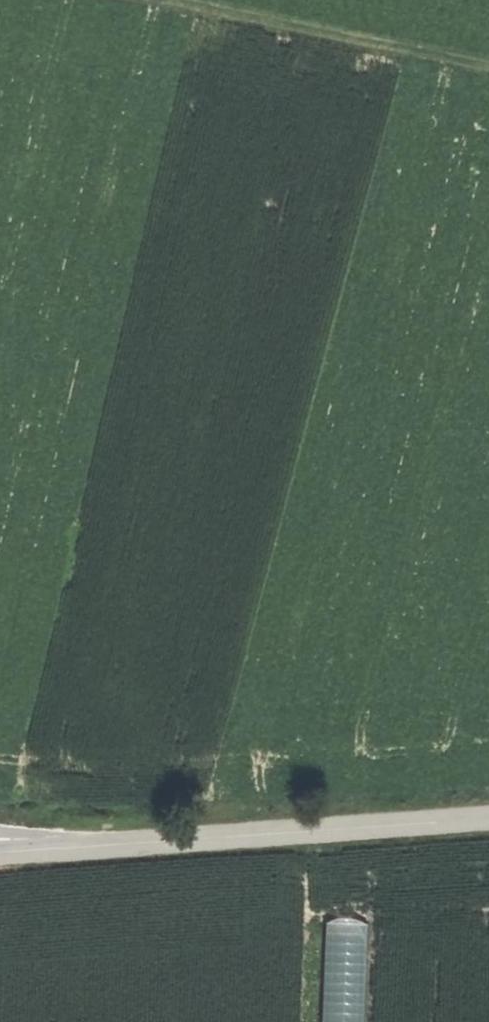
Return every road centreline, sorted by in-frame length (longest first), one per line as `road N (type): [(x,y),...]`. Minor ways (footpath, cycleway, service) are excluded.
road 1 (tertiary): [(488,819),(120,846)]
road 2 (track): [(488,68),(165,0)]
road 3 (trunk): [(120,846),(0,832)]

